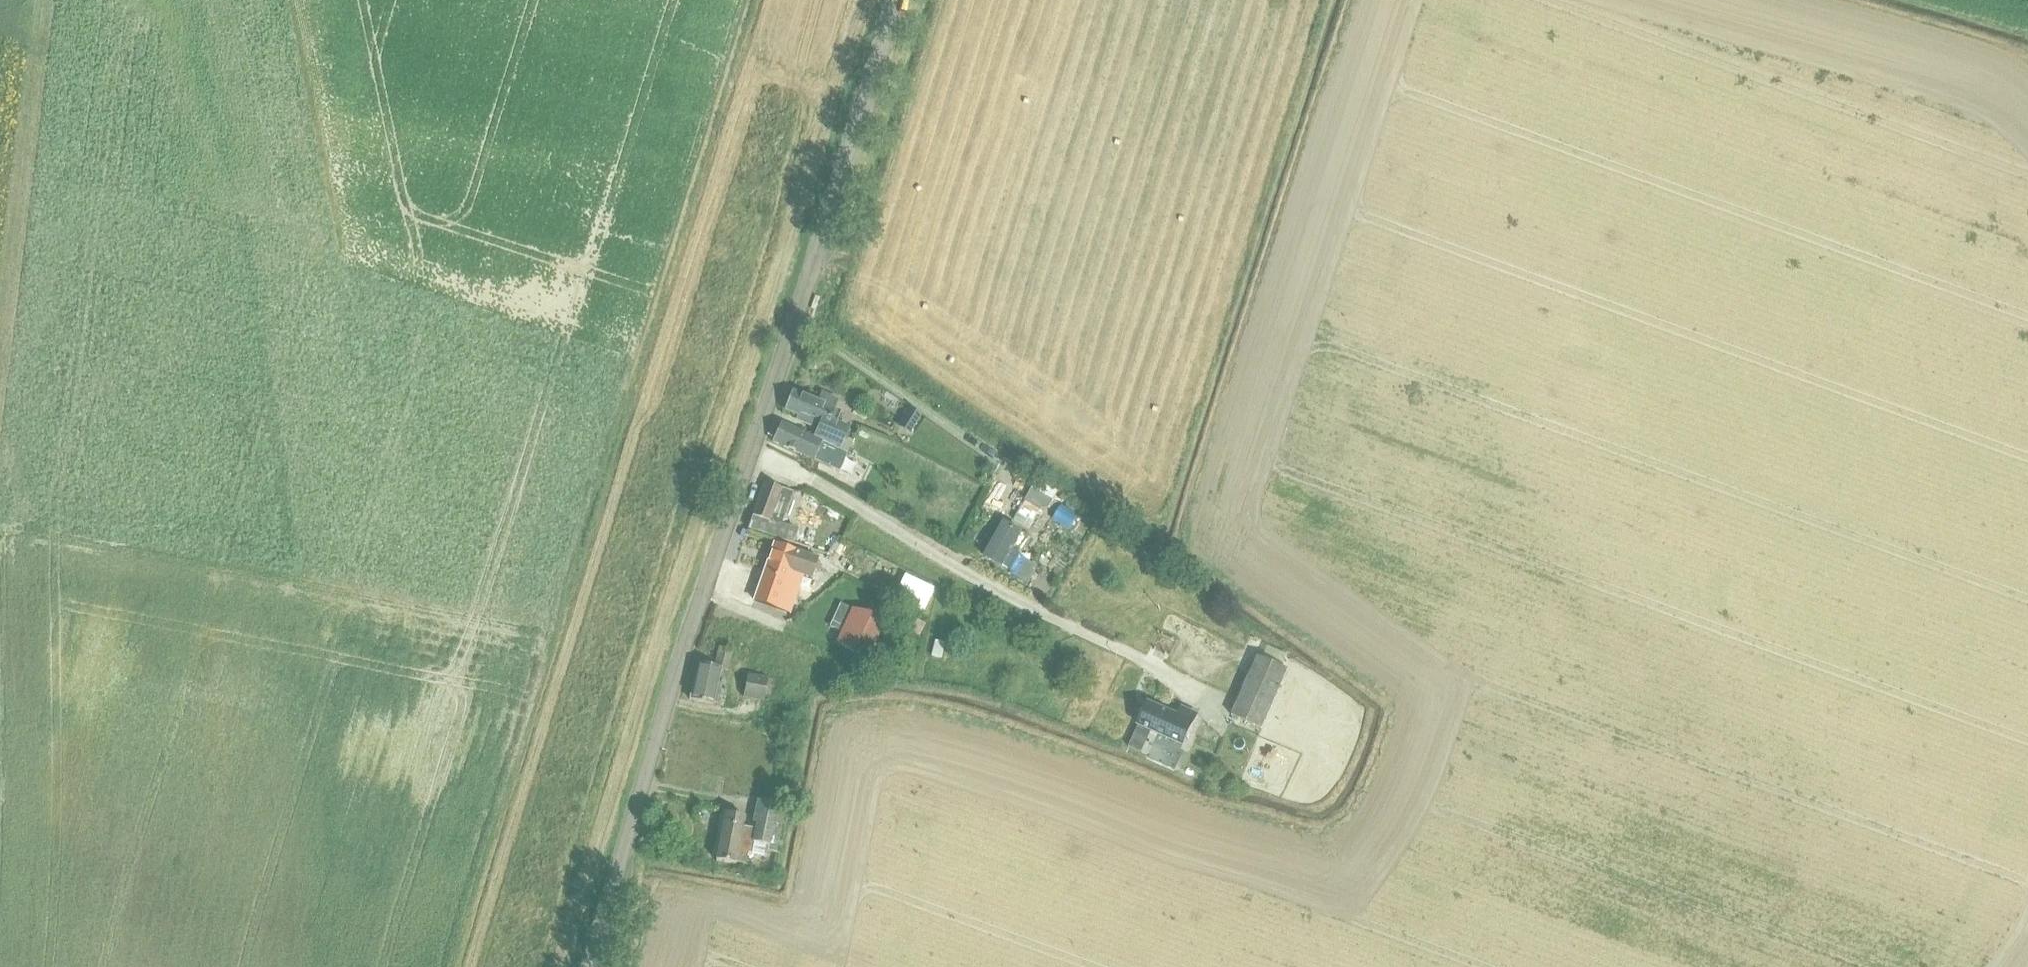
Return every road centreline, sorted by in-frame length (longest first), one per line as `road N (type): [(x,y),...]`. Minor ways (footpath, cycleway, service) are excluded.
road 1 (tertiary): [(591,966),(672,686),(895,0)]

